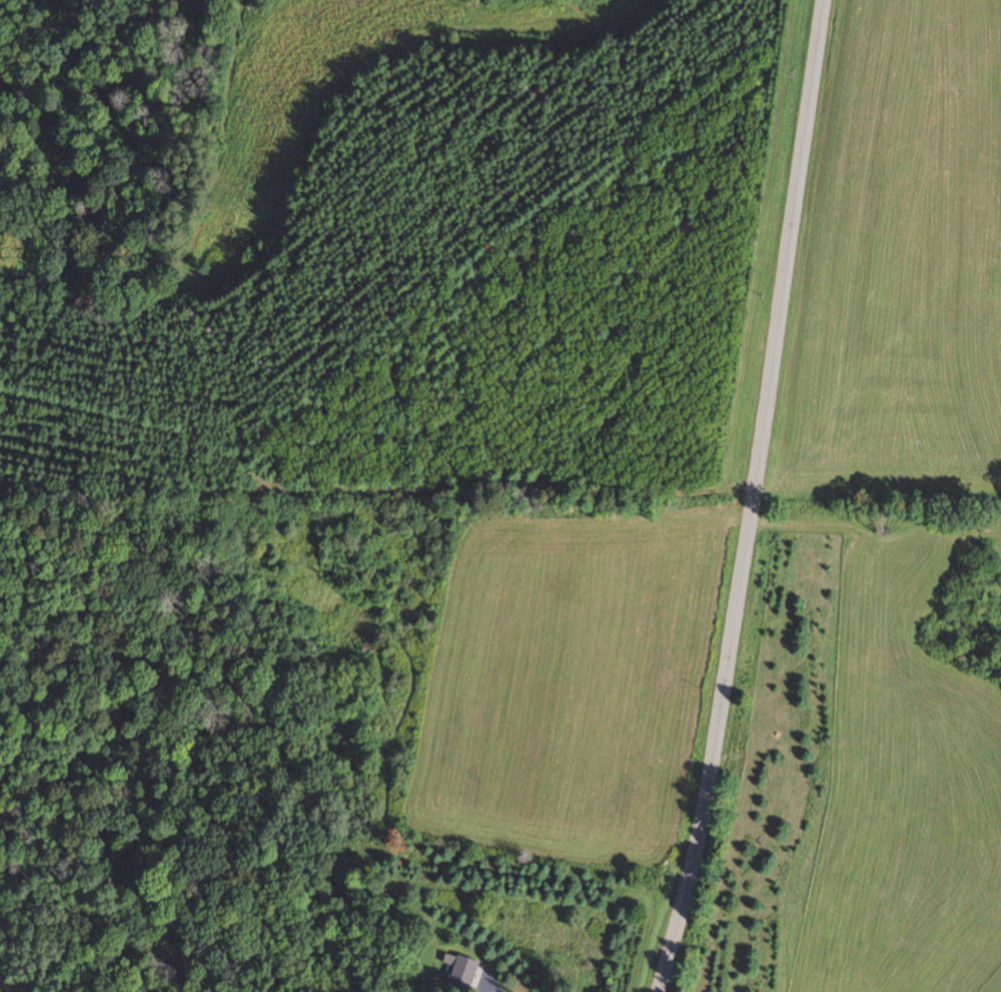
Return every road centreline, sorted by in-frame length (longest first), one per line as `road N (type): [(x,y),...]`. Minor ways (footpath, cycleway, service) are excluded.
road 1 (residential): [(648,991),(715,735),(824,0)]

